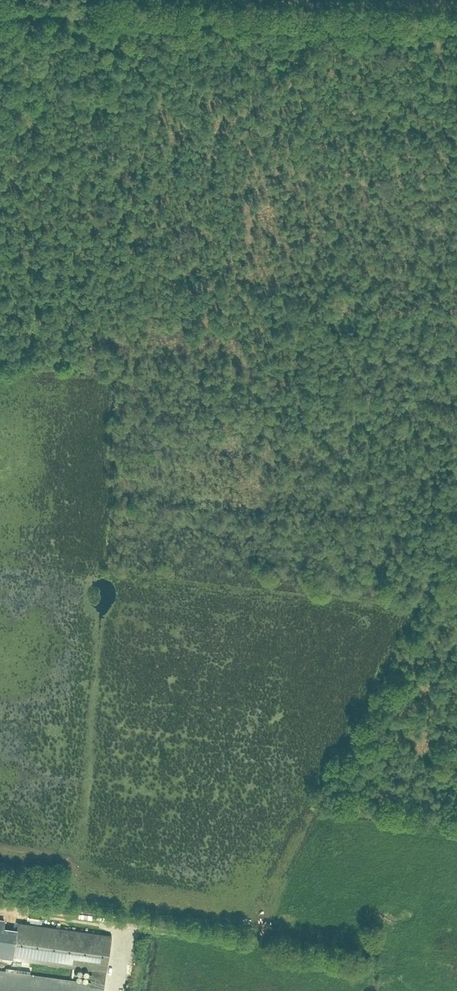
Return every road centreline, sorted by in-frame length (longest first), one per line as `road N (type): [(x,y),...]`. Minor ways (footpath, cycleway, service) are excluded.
road 1 (track): [(456,26),(0,12)]

